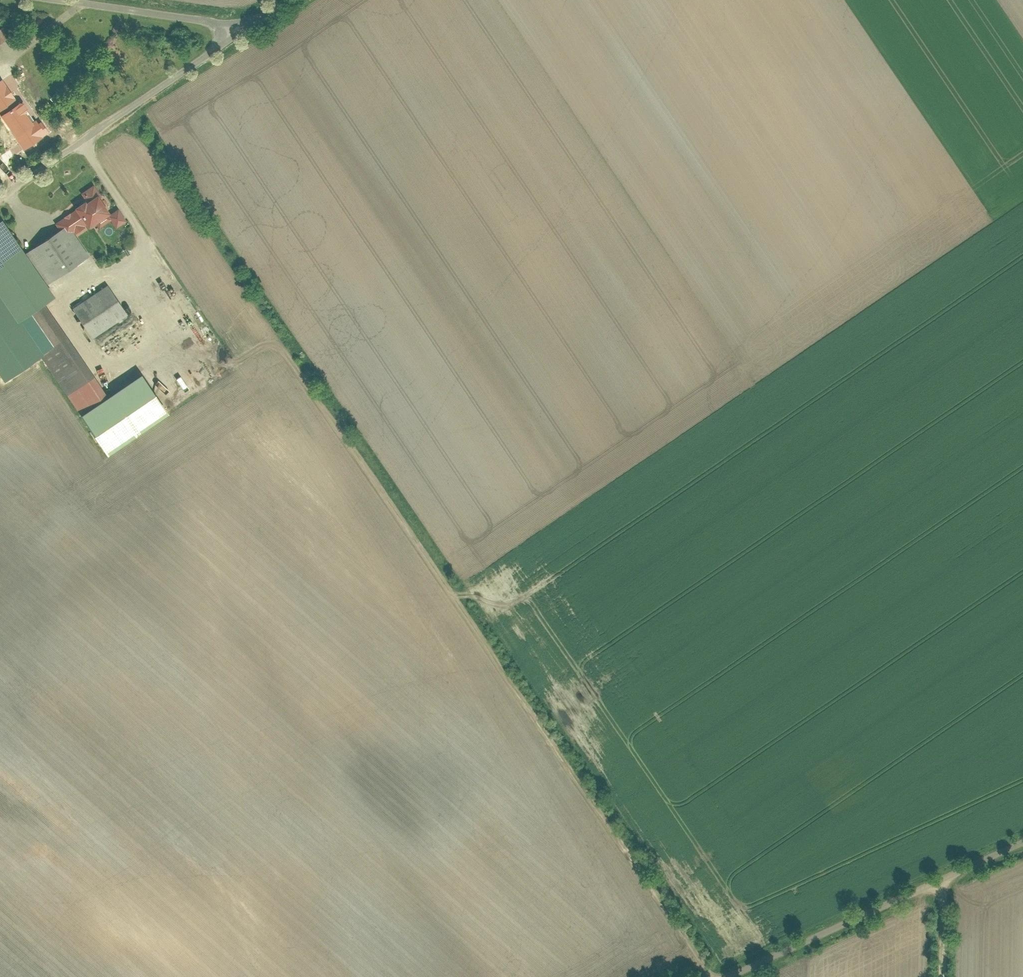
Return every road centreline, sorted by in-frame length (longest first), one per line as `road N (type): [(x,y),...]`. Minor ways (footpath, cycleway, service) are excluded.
road 1 (residential): [(1022,843),(732,976)]
road 2 (unclassified): [(59,0),(238,29),(280,0)]

